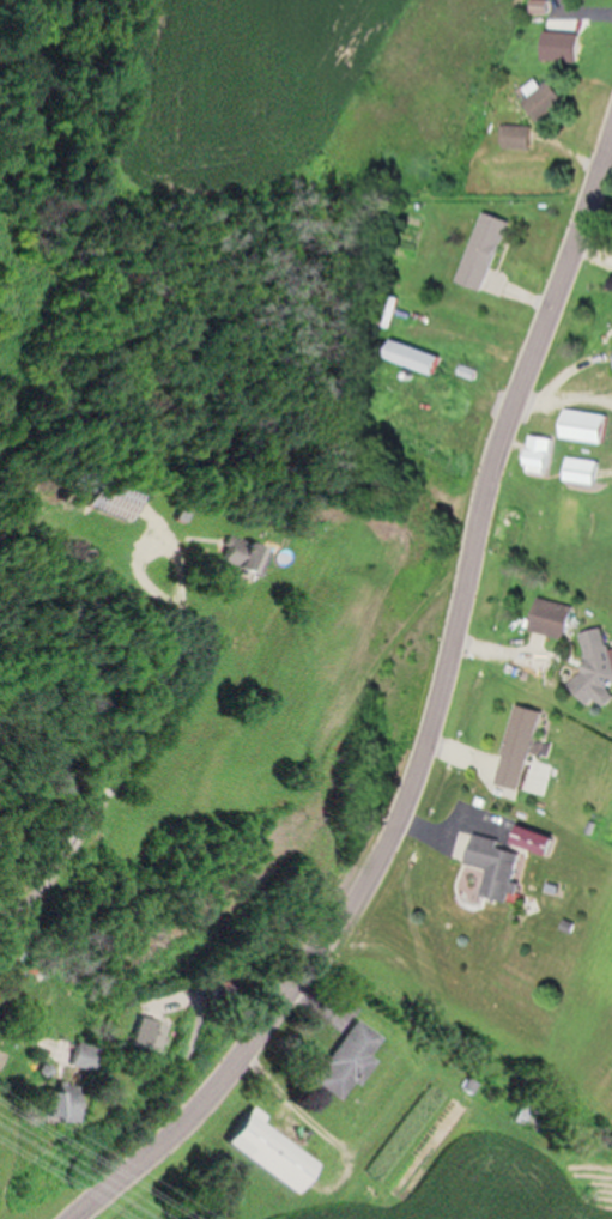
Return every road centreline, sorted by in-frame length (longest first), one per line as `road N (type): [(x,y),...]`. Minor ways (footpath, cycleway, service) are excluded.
road 1 (secondary): [(83,1218),(234,1075),(392,849),(480,499),(611,112)]
road 2 (residential): [(0,945),(126,786)]

